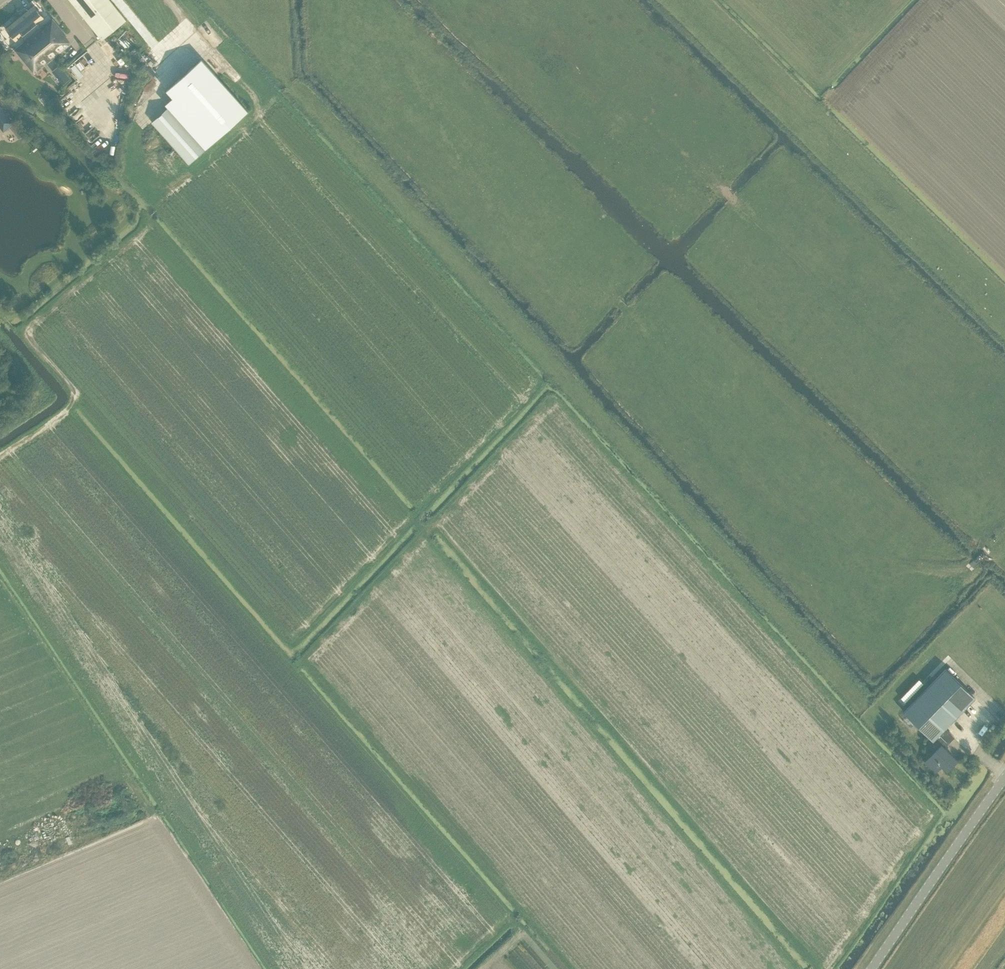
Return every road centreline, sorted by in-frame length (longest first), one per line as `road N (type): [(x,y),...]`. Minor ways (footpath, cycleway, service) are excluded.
road 1 (track): [(142,231),(32,324),(30,339),(75,399),(0,456)]
road 2 (unclassified): [(869,968),(1004,779)]

